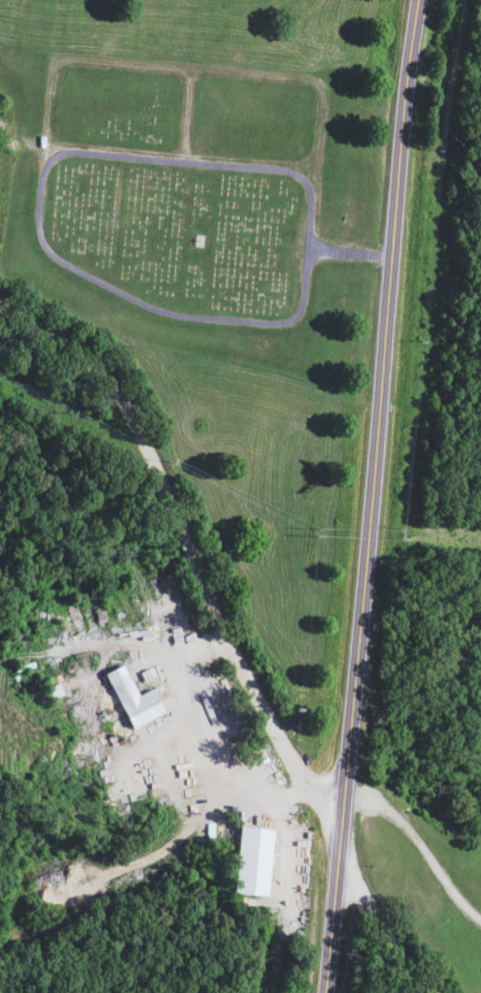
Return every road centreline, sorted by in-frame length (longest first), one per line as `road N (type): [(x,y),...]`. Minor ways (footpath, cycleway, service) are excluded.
road 1 (primary): [(331,992),(337,883),(369,664),(409,119),(429,0)]
road 2 (residential): [(313,225),(305,311),(276,328),(164,314),(56,256),(43,233),(48,176),(63,160),(84,155),(292,174),(314,192),(313,225)]
road 3 (residential): [(0,310),(98,374),(136,425),(288,750),(347,821)]
road 4 (residential): [(351,797),(390,812),(480,921)]

